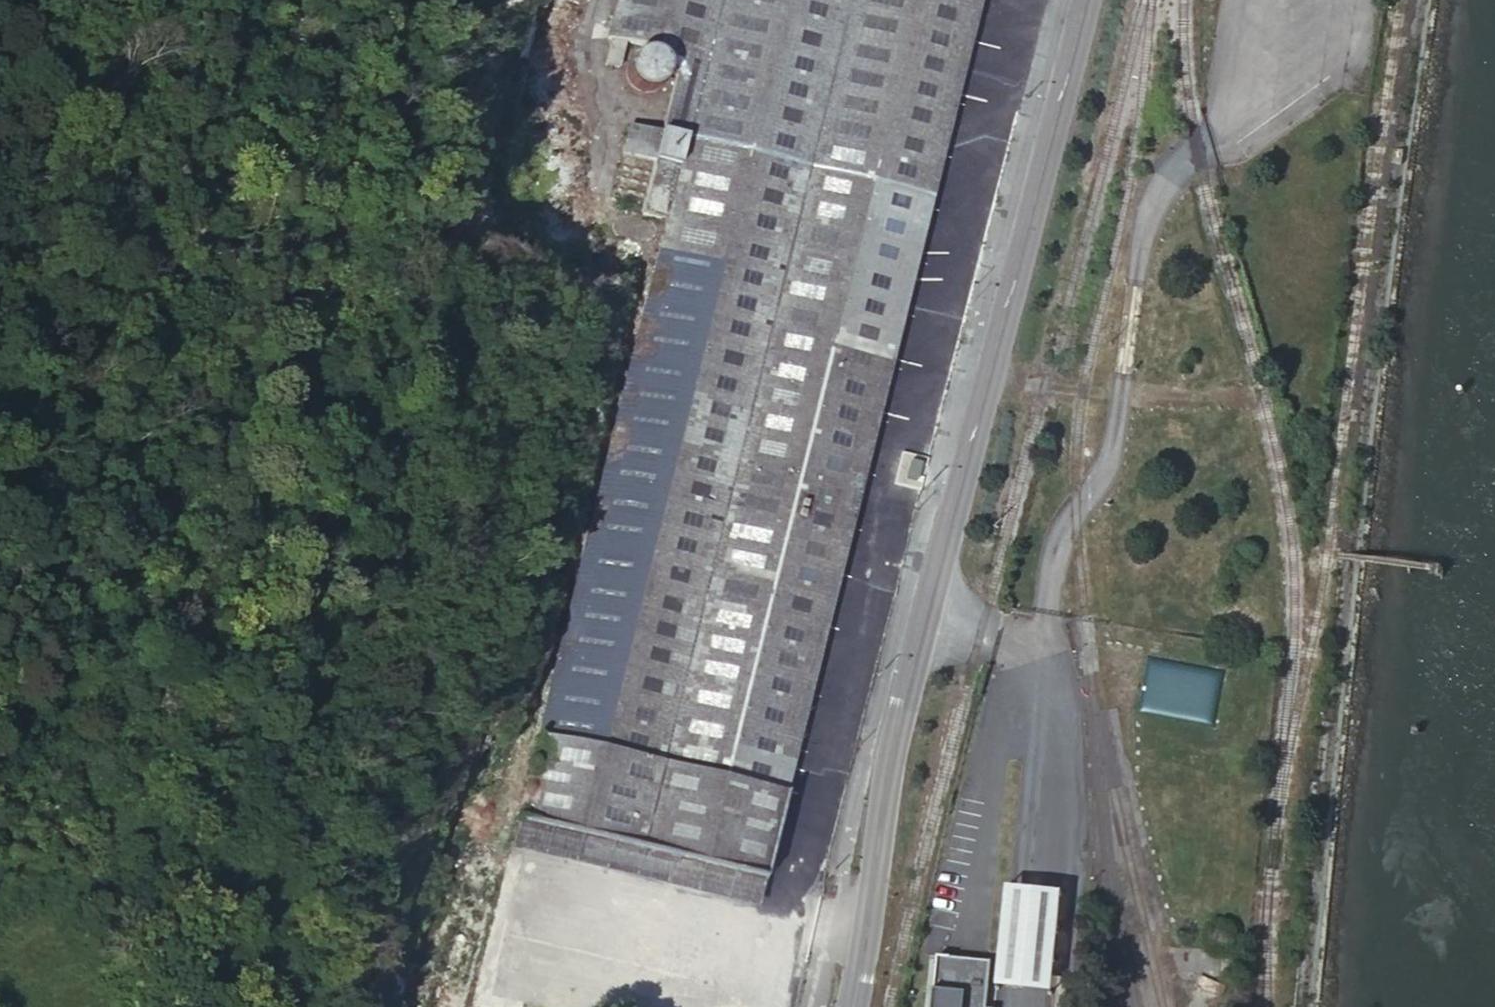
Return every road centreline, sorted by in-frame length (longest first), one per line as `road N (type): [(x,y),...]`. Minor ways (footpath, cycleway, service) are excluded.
road 1 (secondary): [(1084,0),(903,705),(853,1006)]

